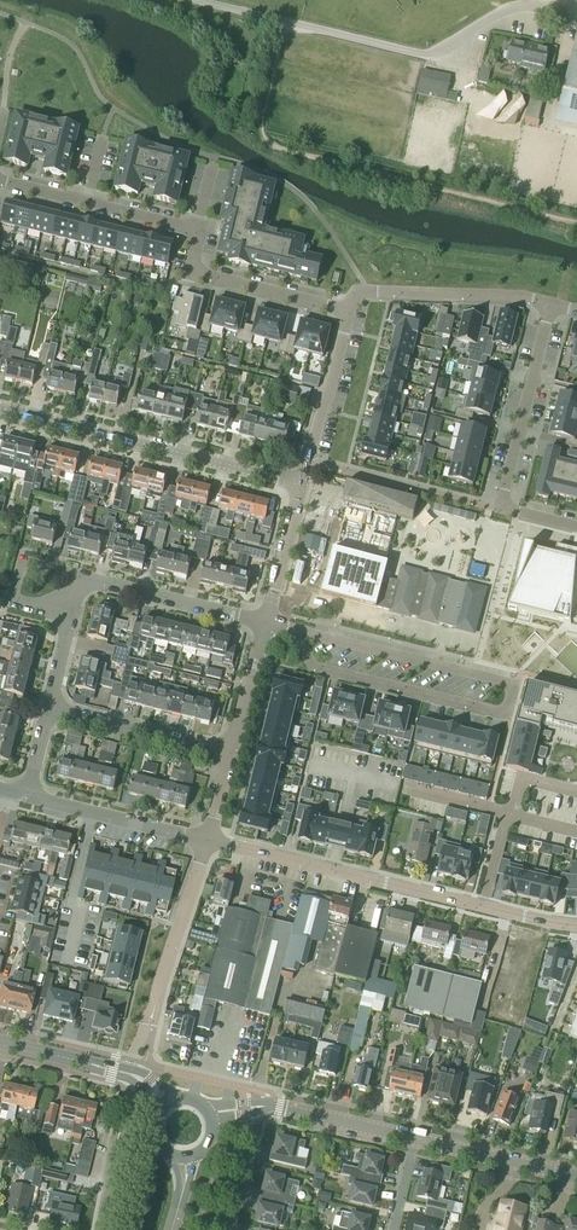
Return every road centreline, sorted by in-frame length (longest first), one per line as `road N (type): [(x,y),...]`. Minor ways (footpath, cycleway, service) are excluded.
road 1 (residential): [(349,311),(193,272),(199,231),(0,181)]
road 2 (residential): [(576,926),(208,840)]
road 3 (residential): [(303,485),(0,410)]
road 4 (residential): [(576,526),(499,507),(551,304)]
road 5 (residential): [(126,1073),(208,840)]
road 6 (residential): [(551,304),(367,291),(349,311)]
road 7 (residential): [(414,1140),(271,1106),(213,1113)]
road 8 (residential): [(80,576),(267,624)]
road 9 (residential): [(233,749),(48,704)]
road 10 (residential): [(208,840),(27,796)]
road 11 (residential): [(231,1229),(252,1165),(225,1152),(215,1156),(193,1229)]
road 12 (residential): [(349,311),(303,485)]
road 13 (residential): [(576,1177),(414,1140)]
road 14 (residential): [(439,699),(320,671),(310,663),(315,636)]
road 15 (residential): [(315,636),(438,673),(446,682),(439,699)]
road 16 (residential): [(267,624),(303,485)]
road 17 (residential): [(233,749),(267,624)]
road 18 (tertiary): [(126,1073),(0,1044)]

